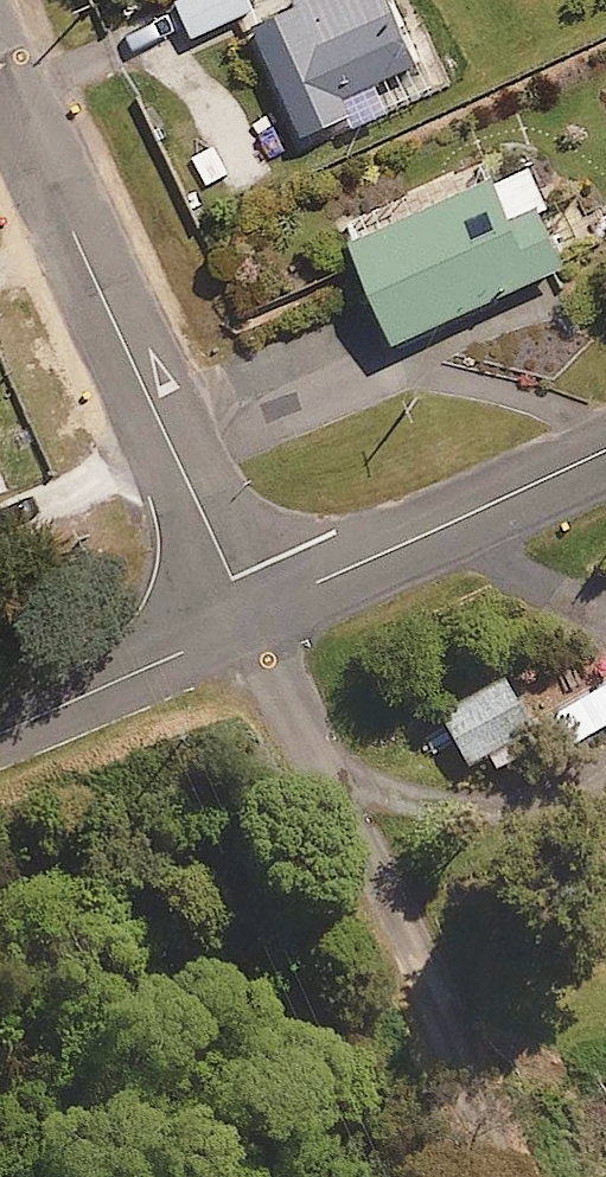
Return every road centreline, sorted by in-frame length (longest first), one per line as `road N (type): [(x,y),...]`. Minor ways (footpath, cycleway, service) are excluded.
road 1 (residential): [(512,1176),(253,616)]
road 2 (residential): [(0,75),(253,616)]
road 3 (residential): [(253,616),(605,449)]
road 4 (residential): [(0,730),(253,616)]

